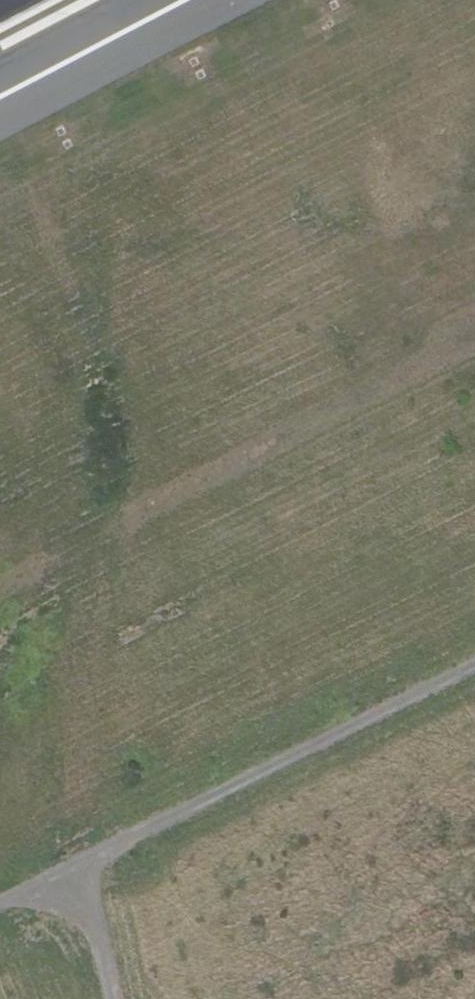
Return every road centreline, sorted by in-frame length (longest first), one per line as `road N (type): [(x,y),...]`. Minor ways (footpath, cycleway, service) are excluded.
road 1 (track): [(0,901),(474,664)]

